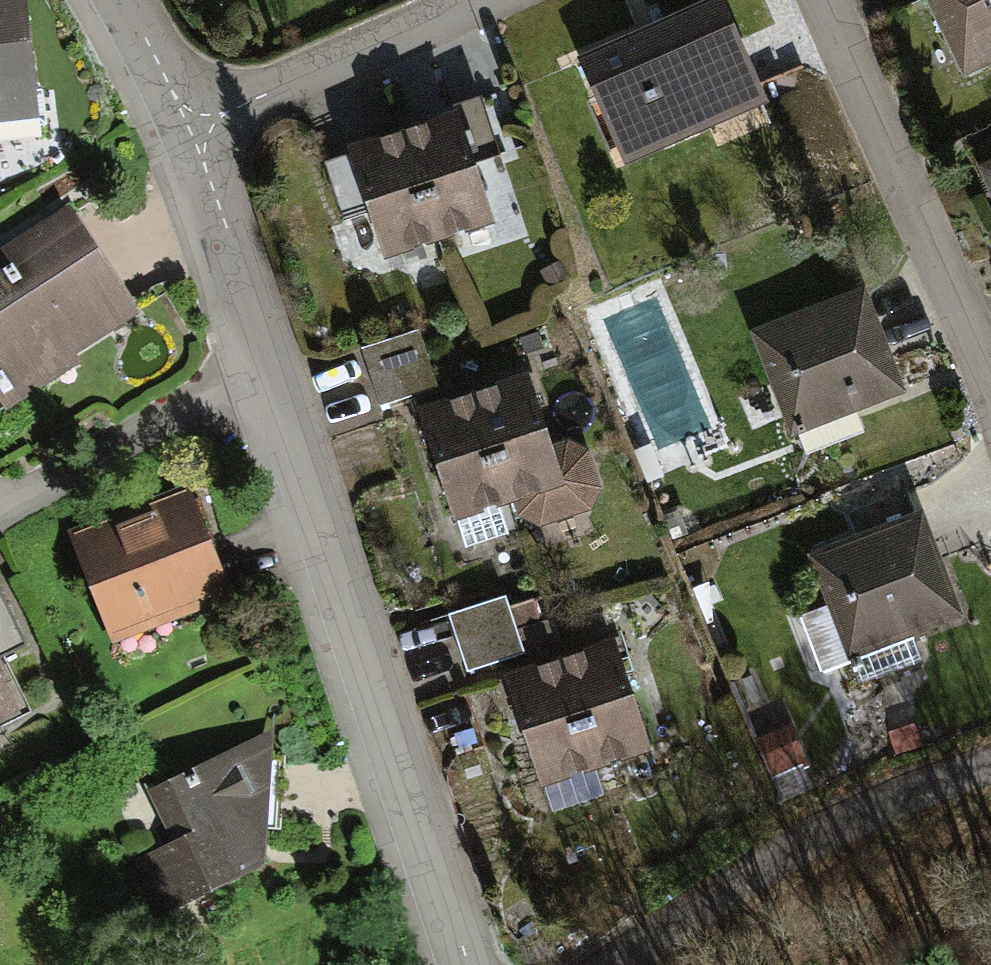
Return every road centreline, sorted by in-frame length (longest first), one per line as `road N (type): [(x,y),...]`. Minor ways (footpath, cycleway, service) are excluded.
road 1 (residential): [(191,127),(367,672),(471,964)]
road 2 (residential): [(990,739),(897,776),(734,868),(608,964)]
road 3 (residential): [(825,0),(990,382)]
road 4 (residential): [(191,127),(483,0)]
road 5 (residential): [(123,0),(191,127)]

